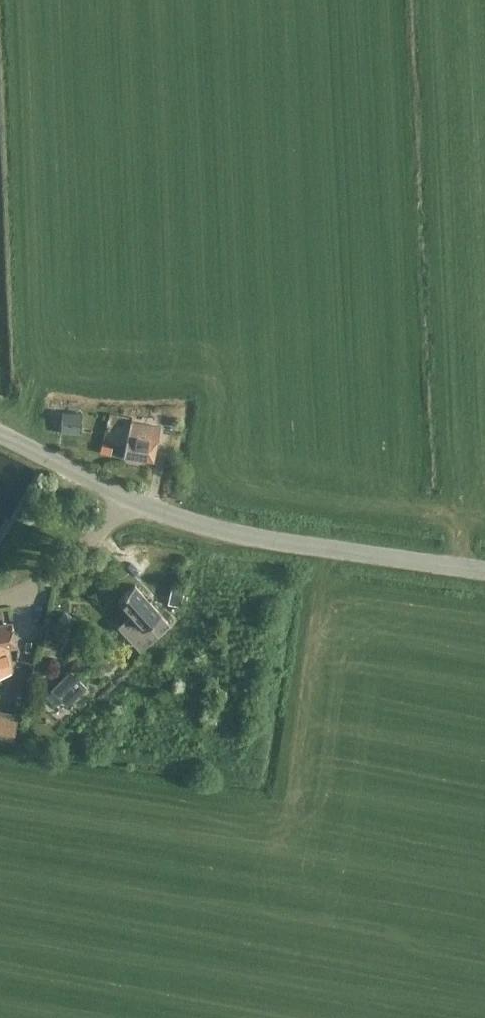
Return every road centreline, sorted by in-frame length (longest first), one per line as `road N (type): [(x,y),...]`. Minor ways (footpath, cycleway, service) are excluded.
road 1 (unclassified): [(484,570),(214,530),(126,501),(0,435)]

